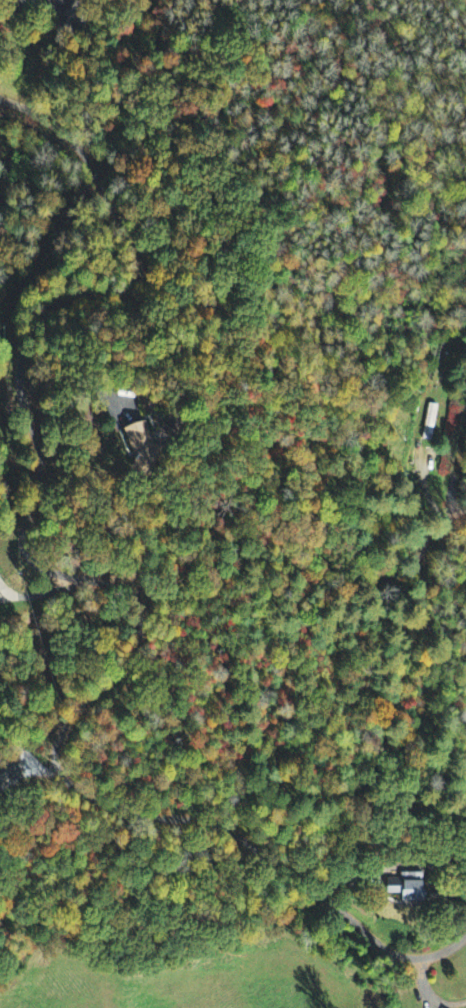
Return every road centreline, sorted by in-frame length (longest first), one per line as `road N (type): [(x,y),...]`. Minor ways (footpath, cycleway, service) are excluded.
road 1 (residential): [(414,970),(217,834),(147,822),(44,775)]

